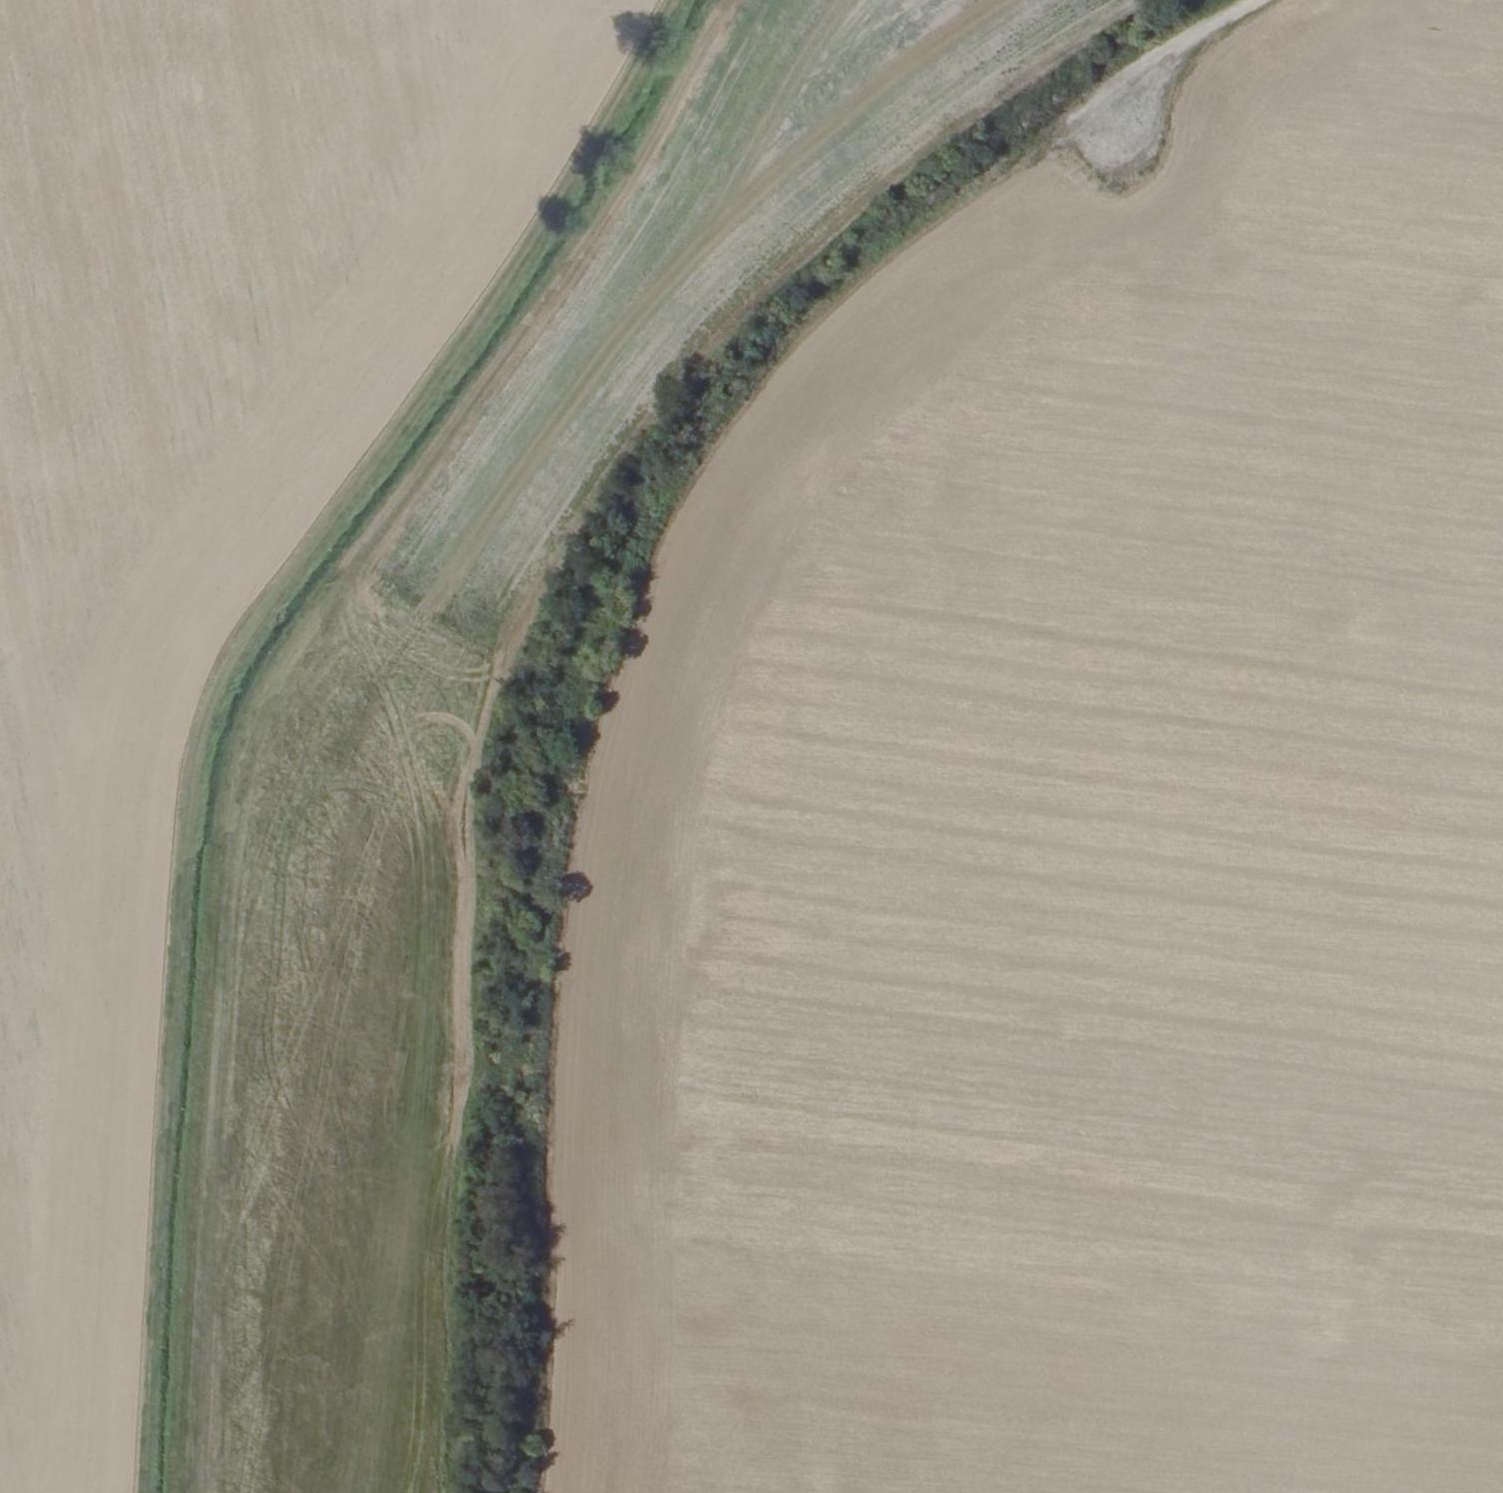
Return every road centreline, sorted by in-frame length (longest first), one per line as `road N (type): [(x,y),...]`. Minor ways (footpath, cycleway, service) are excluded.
road 1 (track): [(680,0),(633,66),(482,332),(216,685),(196,753),(160,1492)]
road 2 (track): [(1053,127),(1253,0)]

